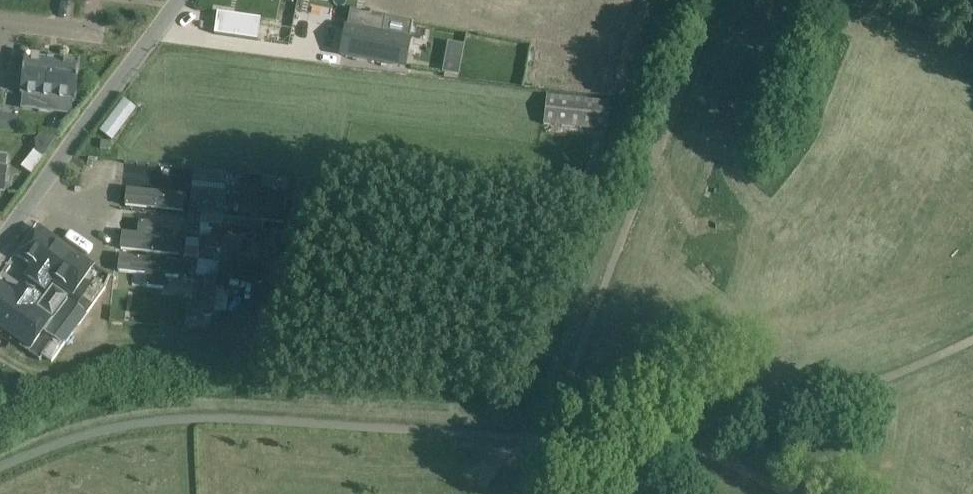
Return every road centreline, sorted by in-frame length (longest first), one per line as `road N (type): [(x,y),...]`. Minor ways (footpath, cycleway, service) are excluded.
road 1 (unclassified): [(0,242),(179,0)]

